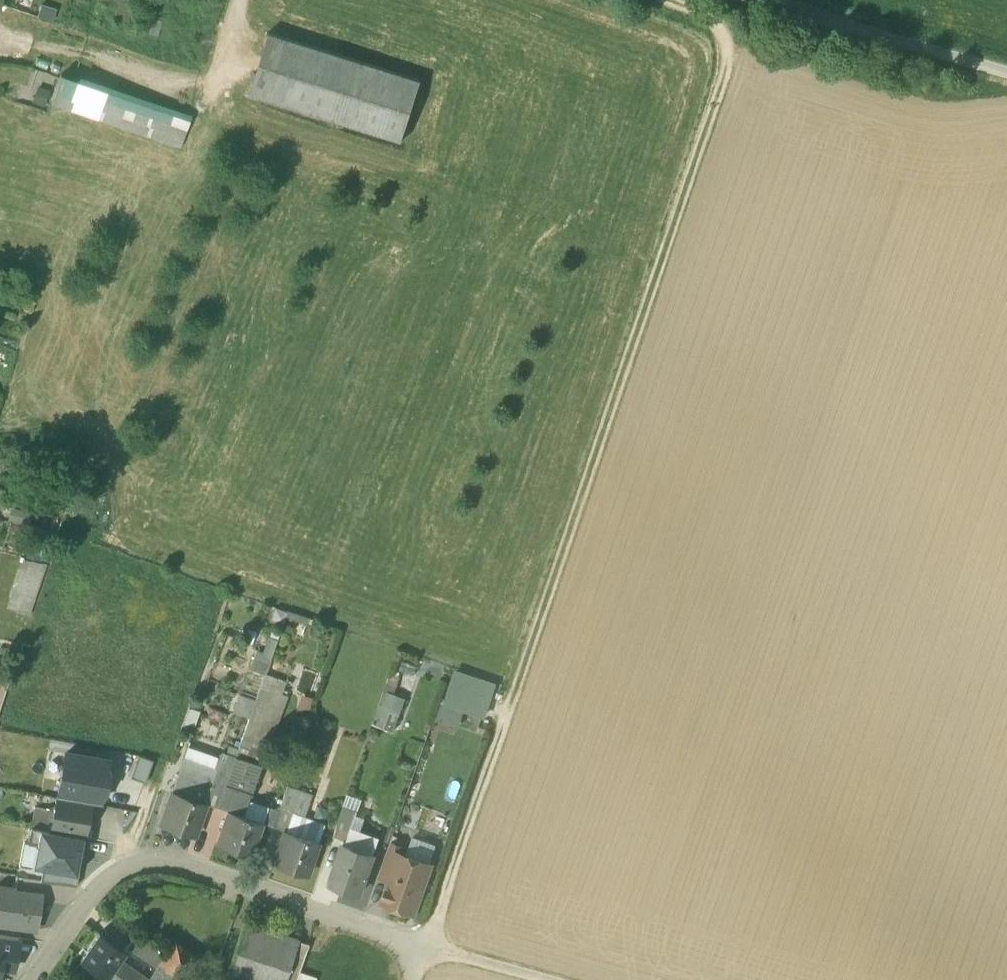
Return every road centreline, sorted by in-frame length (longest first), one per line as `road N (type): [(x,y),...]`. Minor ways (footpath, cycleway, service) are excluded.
road 1 (track): [(411,979),(727,66),(718,28),(665,0)]
road 2 (residential): [(29,979),(105,884),(170,859),(422,947)]
road 3 (unclassified): [(744,0),(1006,75)]
road 4 (track): [(422,947),(540,979)]

